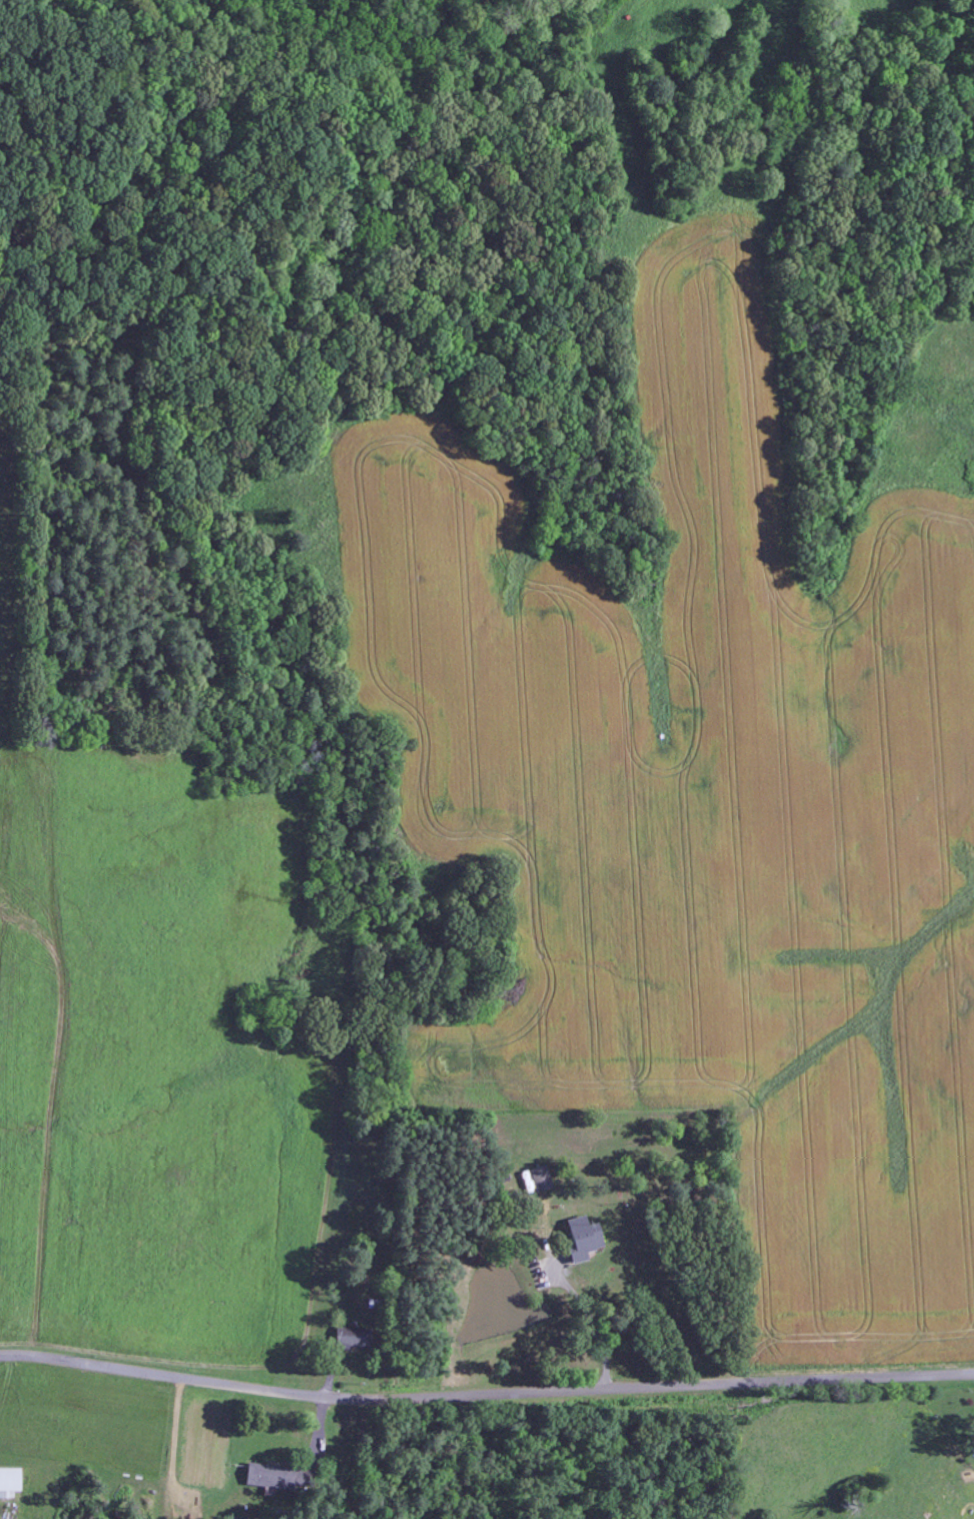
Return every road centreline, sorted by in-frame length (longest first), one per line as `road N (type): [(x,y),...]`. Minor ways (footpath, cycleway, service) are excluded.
road 1 (residential): [(973,1376),(398,1401),(0,1358)]

